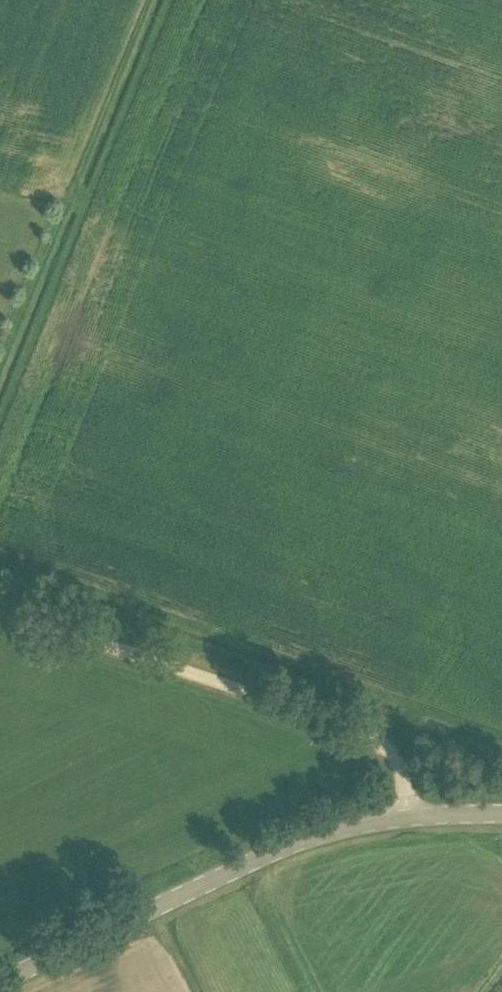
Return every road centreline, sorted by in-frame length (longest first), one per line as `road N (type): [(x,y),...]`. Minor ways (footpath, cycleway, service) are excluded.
road 1 (tertiary): [(0,980),(244,862),(339,829),(501,811)]
road 2 (track): [(410,817),(404,775),(387,748),(361,731),(0,613)]

